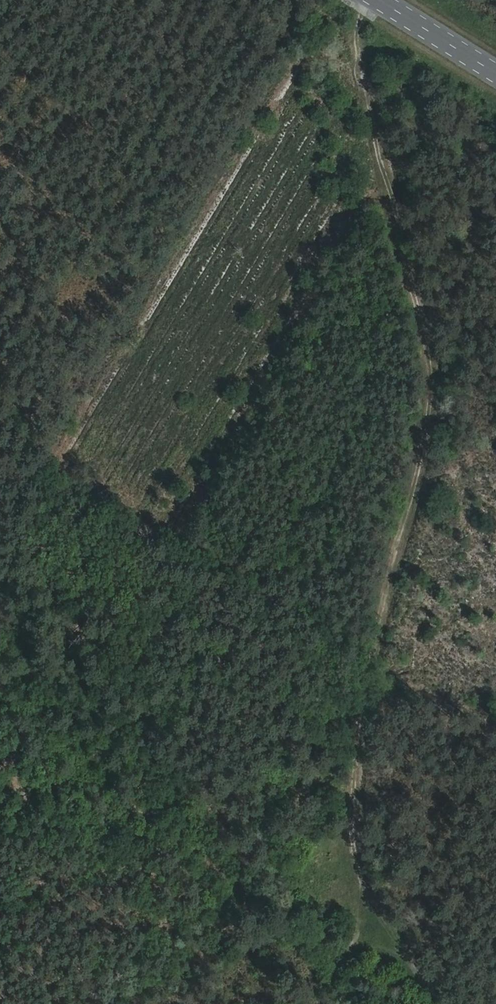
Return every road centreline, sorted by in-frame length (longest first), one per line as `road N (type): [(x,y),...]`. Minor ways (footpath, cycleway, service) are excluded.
road 1 (track): [(434,1003),(395,956),(352,865),(356,701),(432,358),(352,0)]
road 2 (primary): [(495,68),(388,0)]
road 3 (track): [(279,1003),(384,933)]

